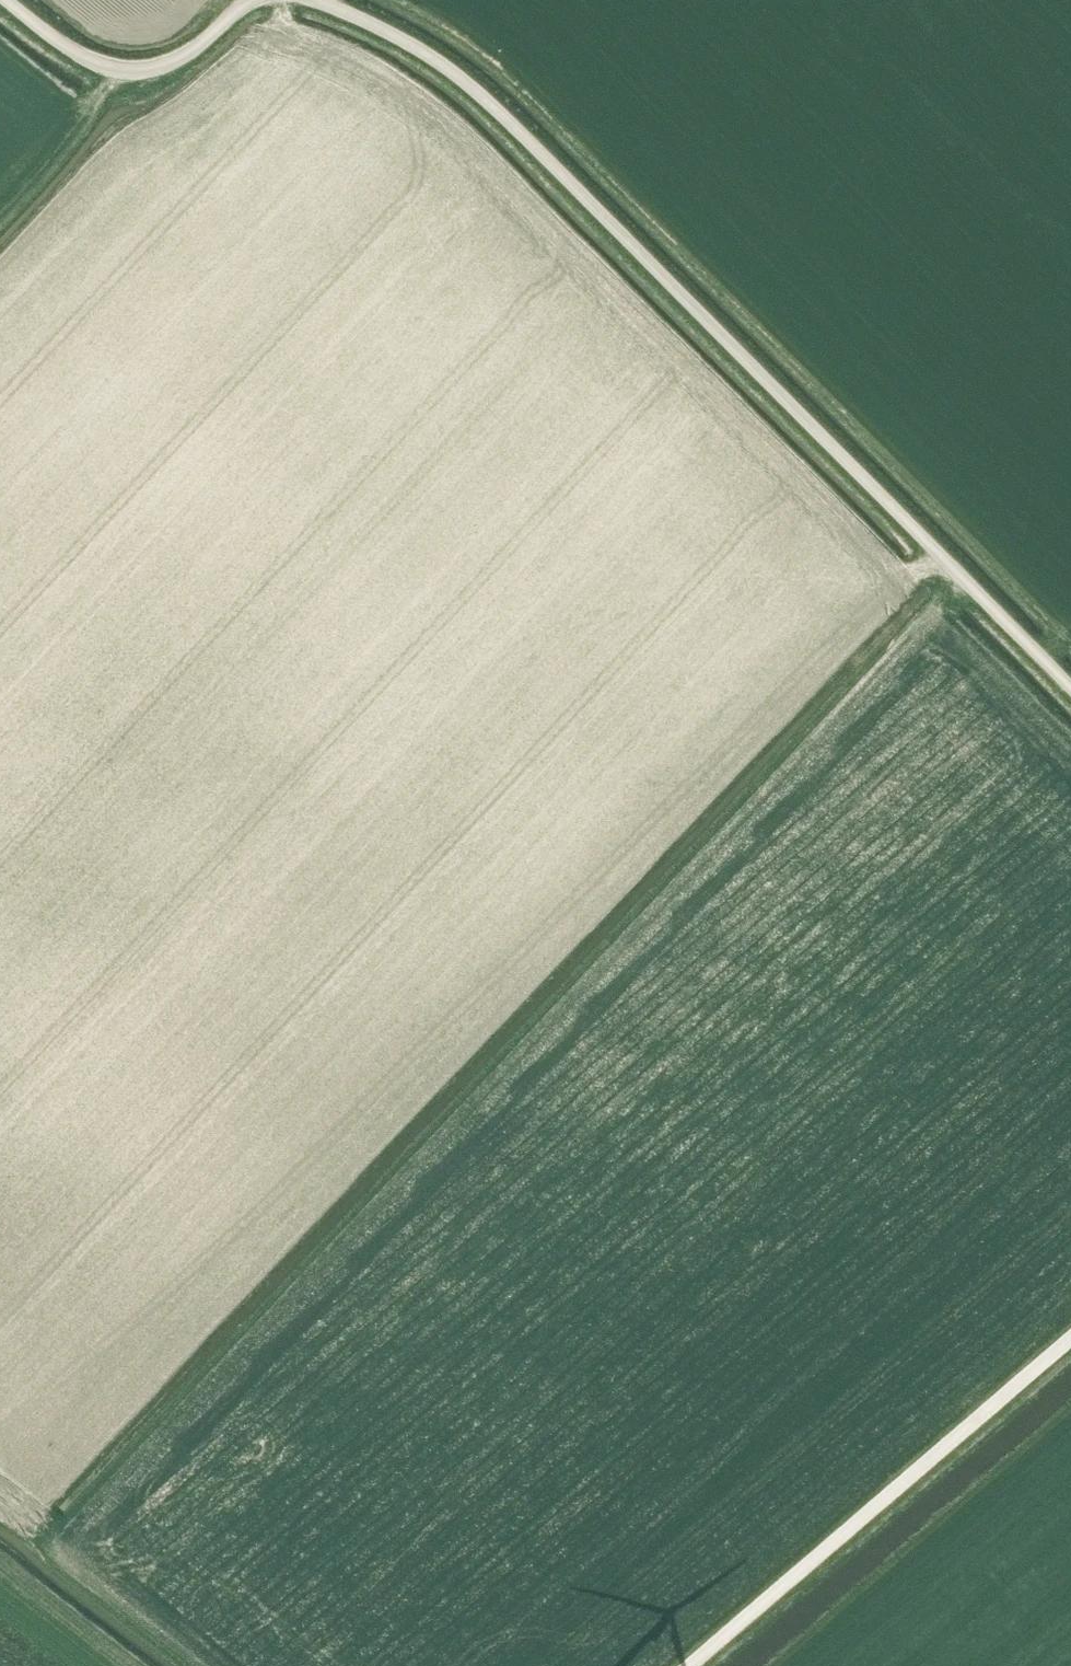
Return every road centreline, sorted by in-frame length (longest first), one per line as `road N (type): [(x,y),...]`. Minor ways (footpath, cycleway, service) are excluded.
road 1 (unclassified): [(1070,691),(452,68),(316,0)]
road 2 (track): [(688,1665),(1070,1337)]
road 3 (unclassified): [(256,0),(190,51),(128,69),(92,61),(8,0)]

